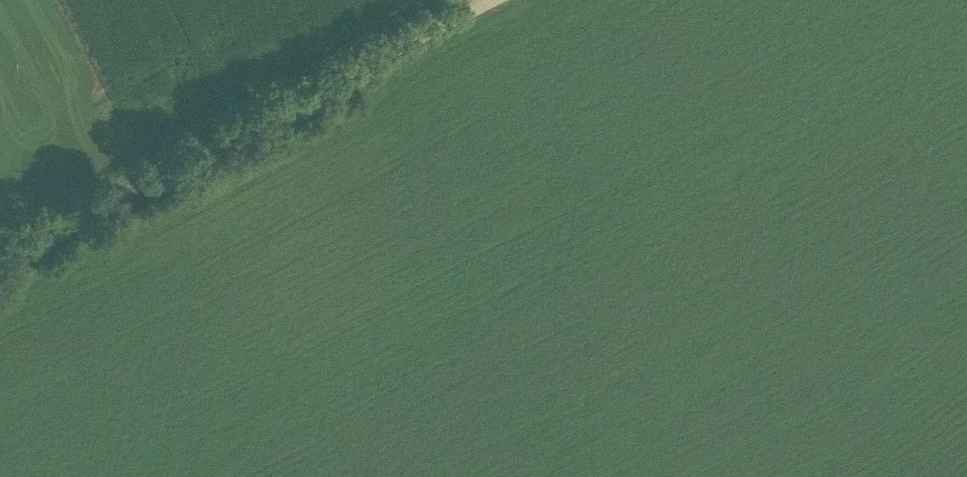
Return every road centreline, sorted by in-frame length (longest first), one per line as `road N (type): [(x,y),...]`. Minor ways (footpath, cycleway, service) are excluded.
road 1 (unclassified): [(0,251),(477,0)]

